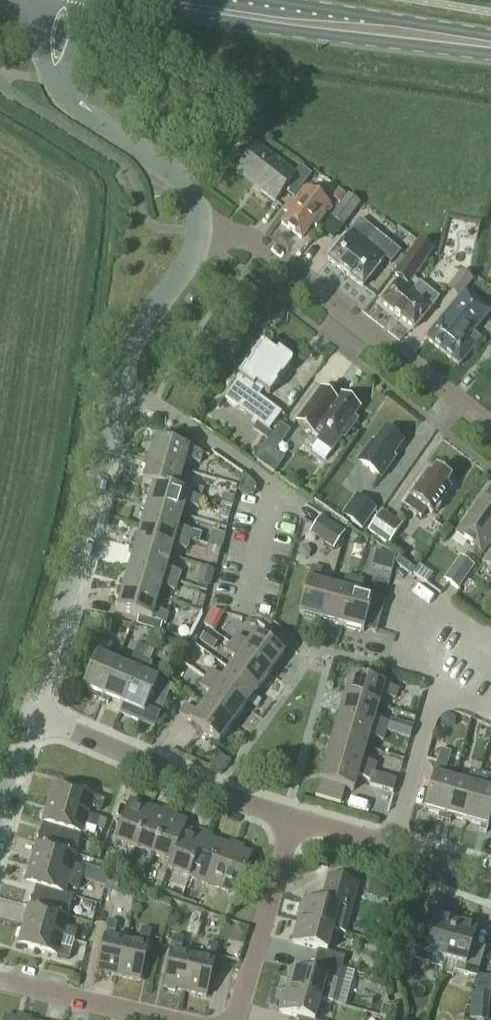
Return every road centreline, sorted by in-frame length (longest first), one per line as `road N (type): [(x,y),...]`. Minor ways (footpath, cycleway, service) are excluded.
road 1 (primary): [(102,0),(490,55)]
road 2 (unclassified): [(490,427),(250,239),(197,231)]
road 3 (residential): [(30,712),(85,535),(114,379)]
road 4 (residential): [(244,607),(269,510),(266,483),(114,379)]
road 5 (residential): [(292,816),(30,712)]
road 6 (primary): [(490,35),(276,0)]
road 7 (unclassified): [(197,231),(182,180),(85,115),(55,80)]
road 8 (residential): [(234,1019),(292,816)]
road 9 (residential): [(168,1019),(0,981)]
road 10 (residential): [(114,379),(141,324),(188,262),(197,231)]
road 11 (residential): [(392,843),(437,682)]

